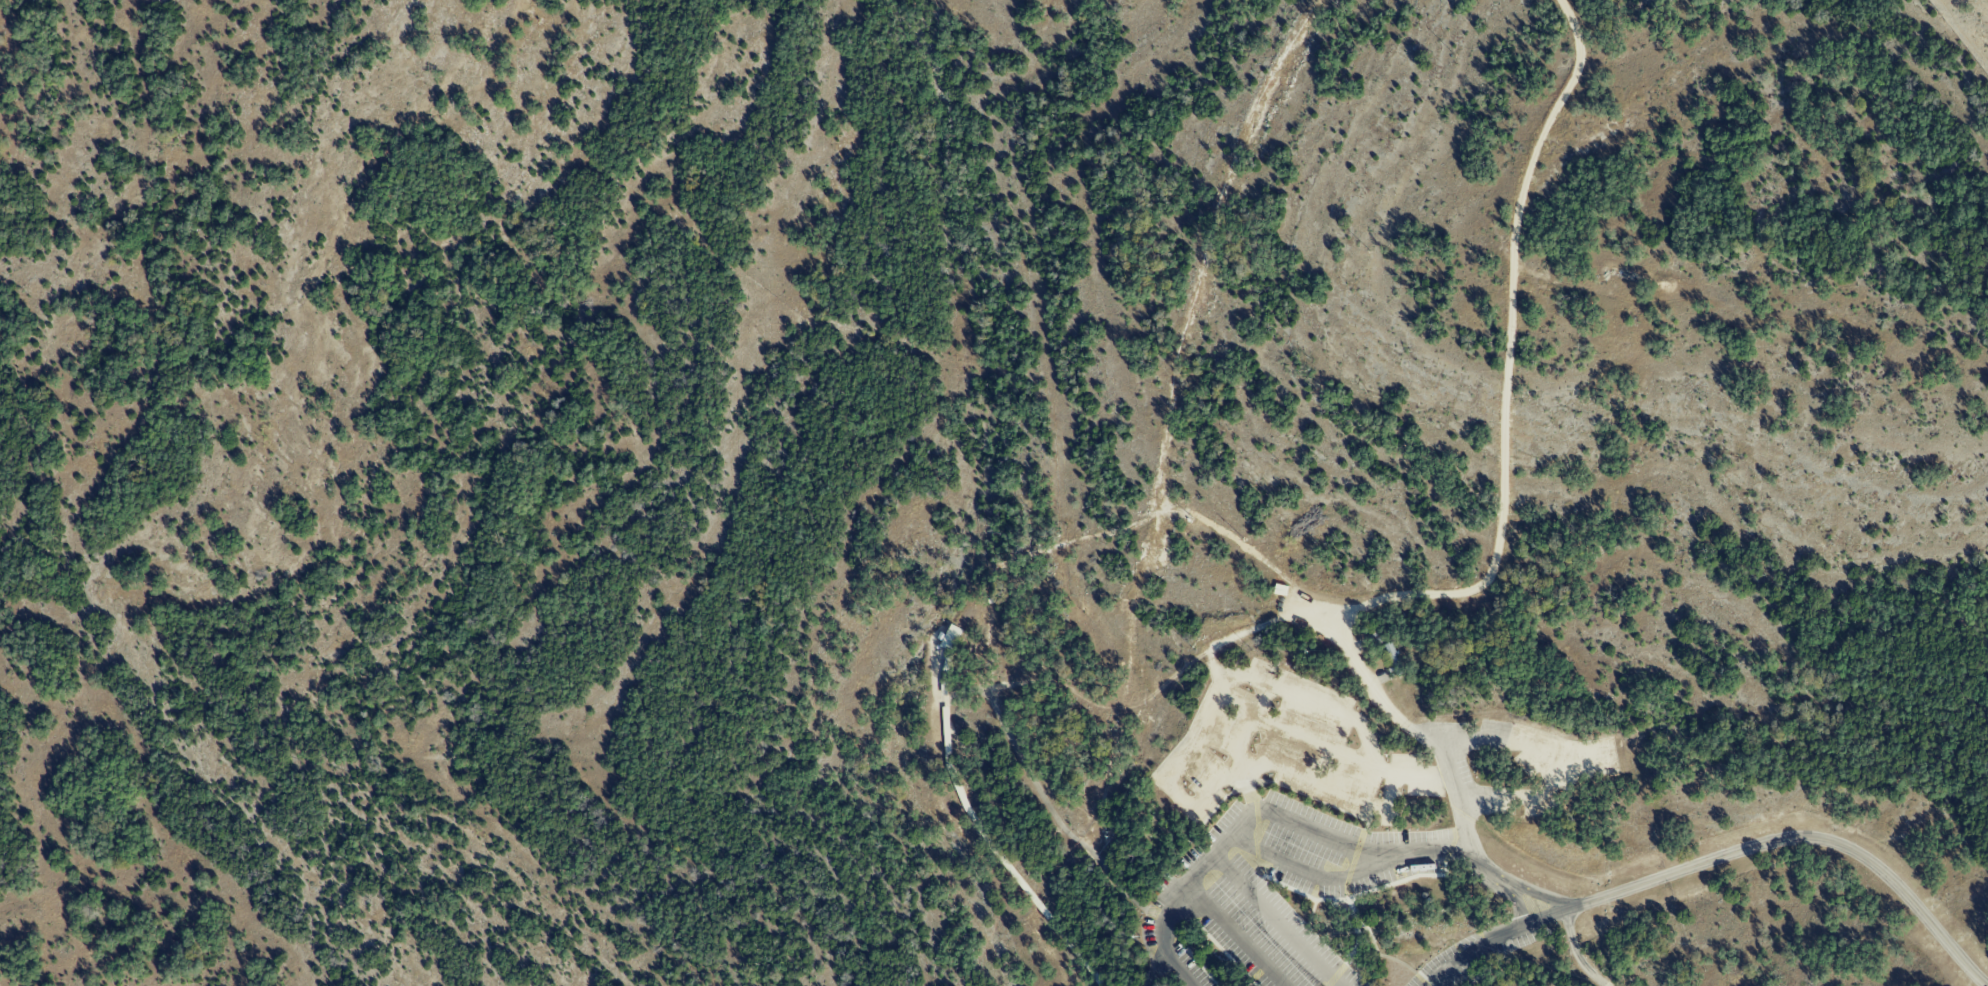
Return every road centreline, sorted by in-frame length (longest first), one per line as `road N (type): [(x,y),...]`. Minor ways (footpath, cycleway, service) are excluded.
road 1 (track): [(1559,0),(1578,53),(1530,152),(1513,224),(1499,530),(1485,576),(1451,590),(1385,595),(1359,605),(1347,623),(1352,656),(1379,702),(1447,758),(1472,855)]
road 2 (residential): [(1561,911),(1784,838),(1830,839),(1876,864),(1987,985)]

